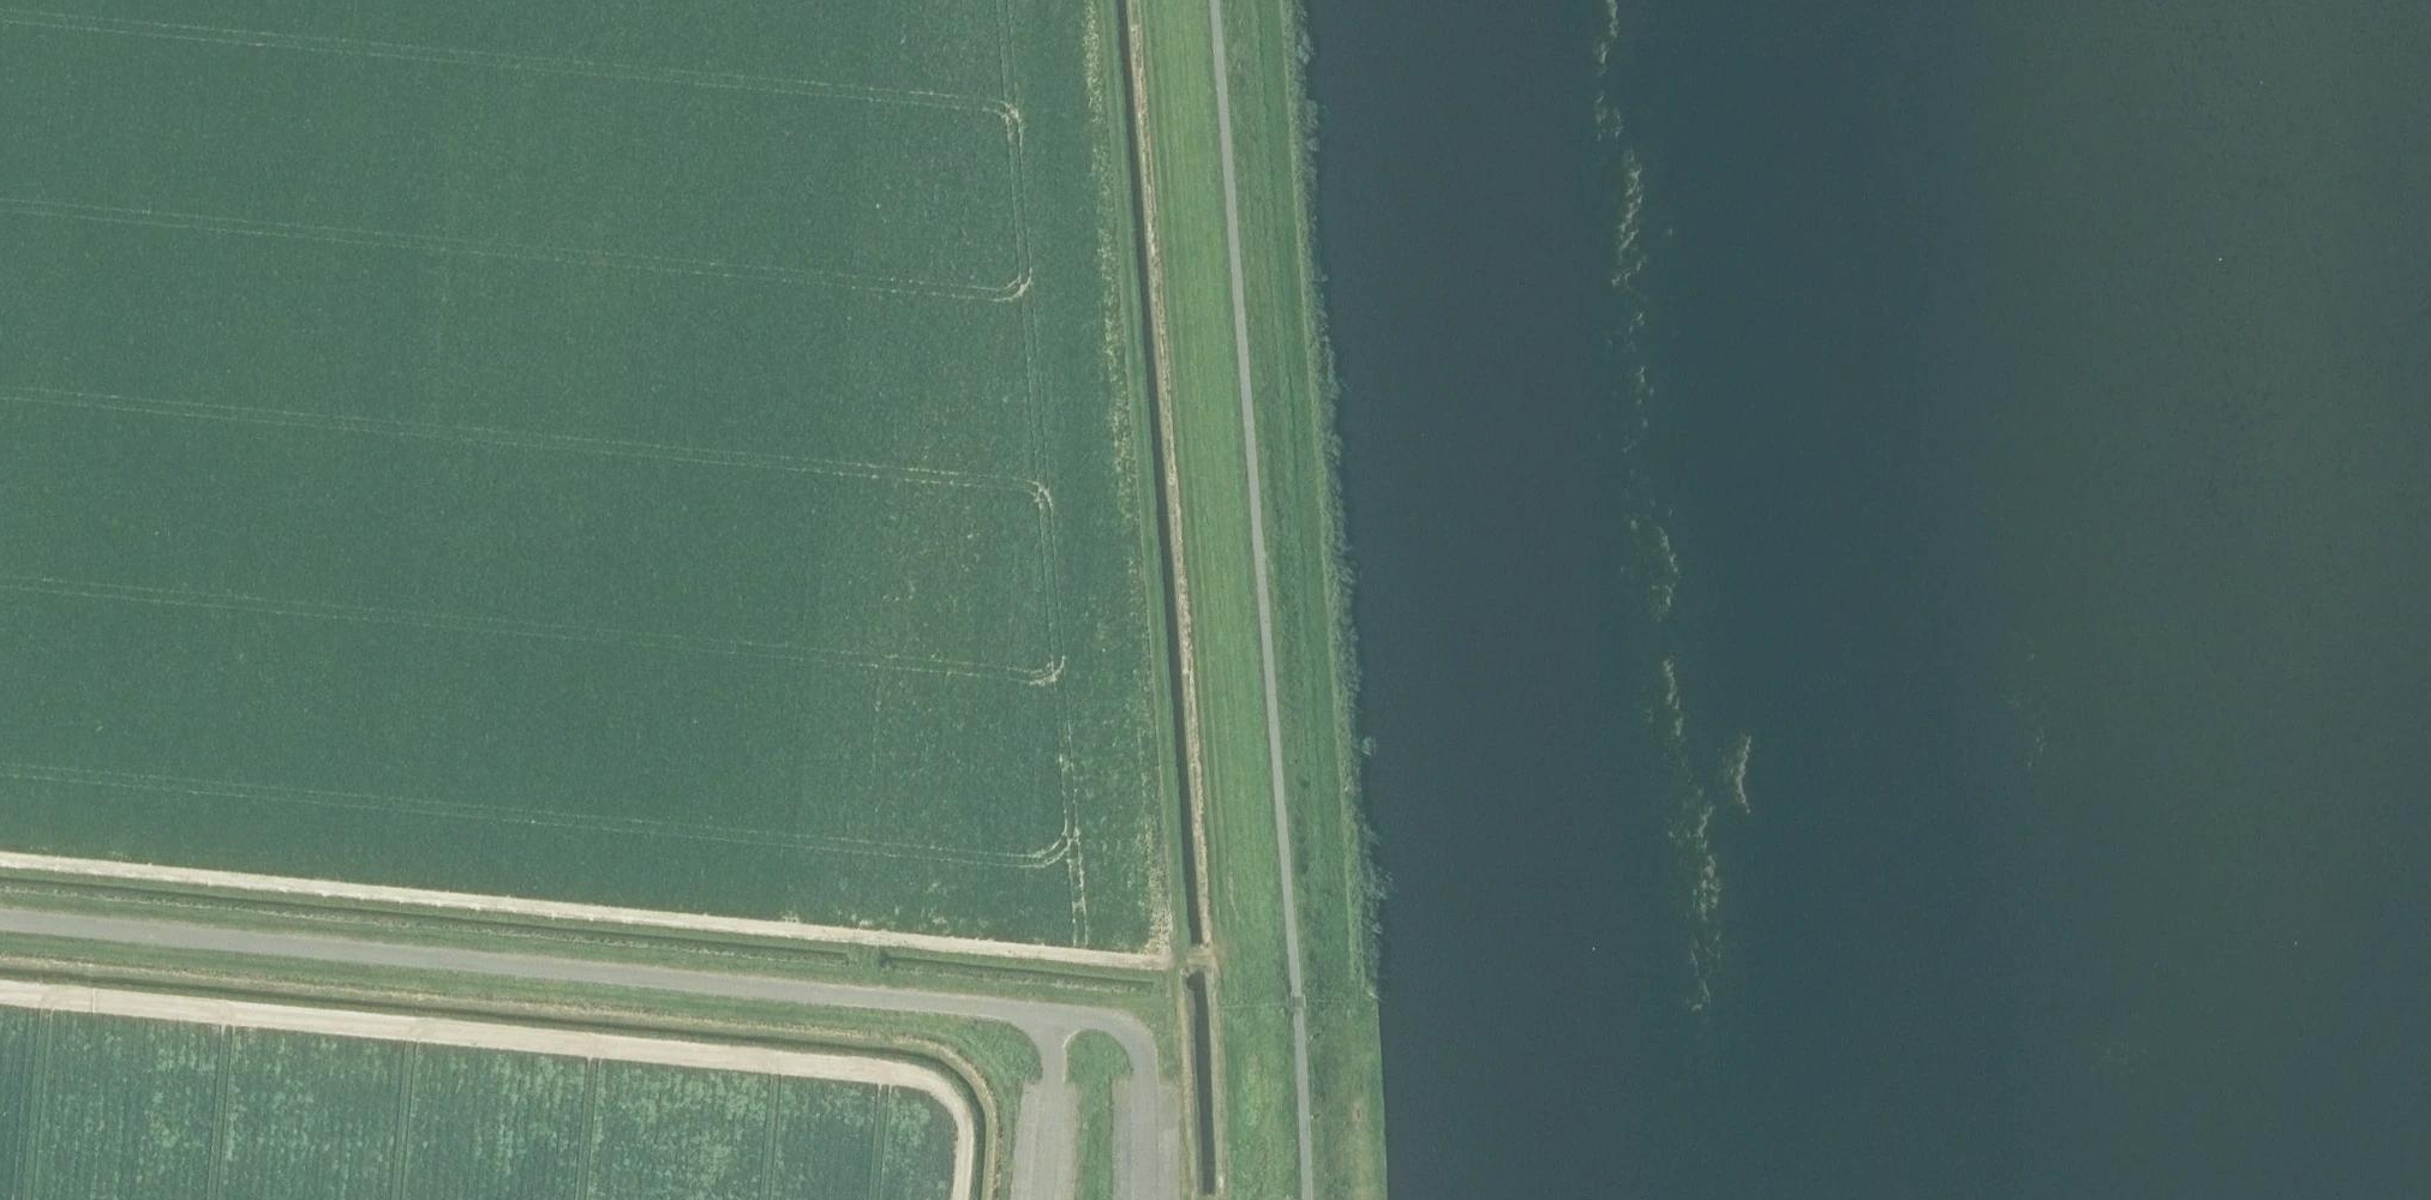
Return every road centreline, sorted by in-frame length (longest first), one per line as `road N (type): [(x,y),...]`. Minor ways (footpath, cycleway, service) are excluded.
road 1 (unclassified): [(0,920),(1057,1015)]
road 2 (unclassified): [(1057,1015),(1110,1021),(1138,1048),(1145,1199)]

